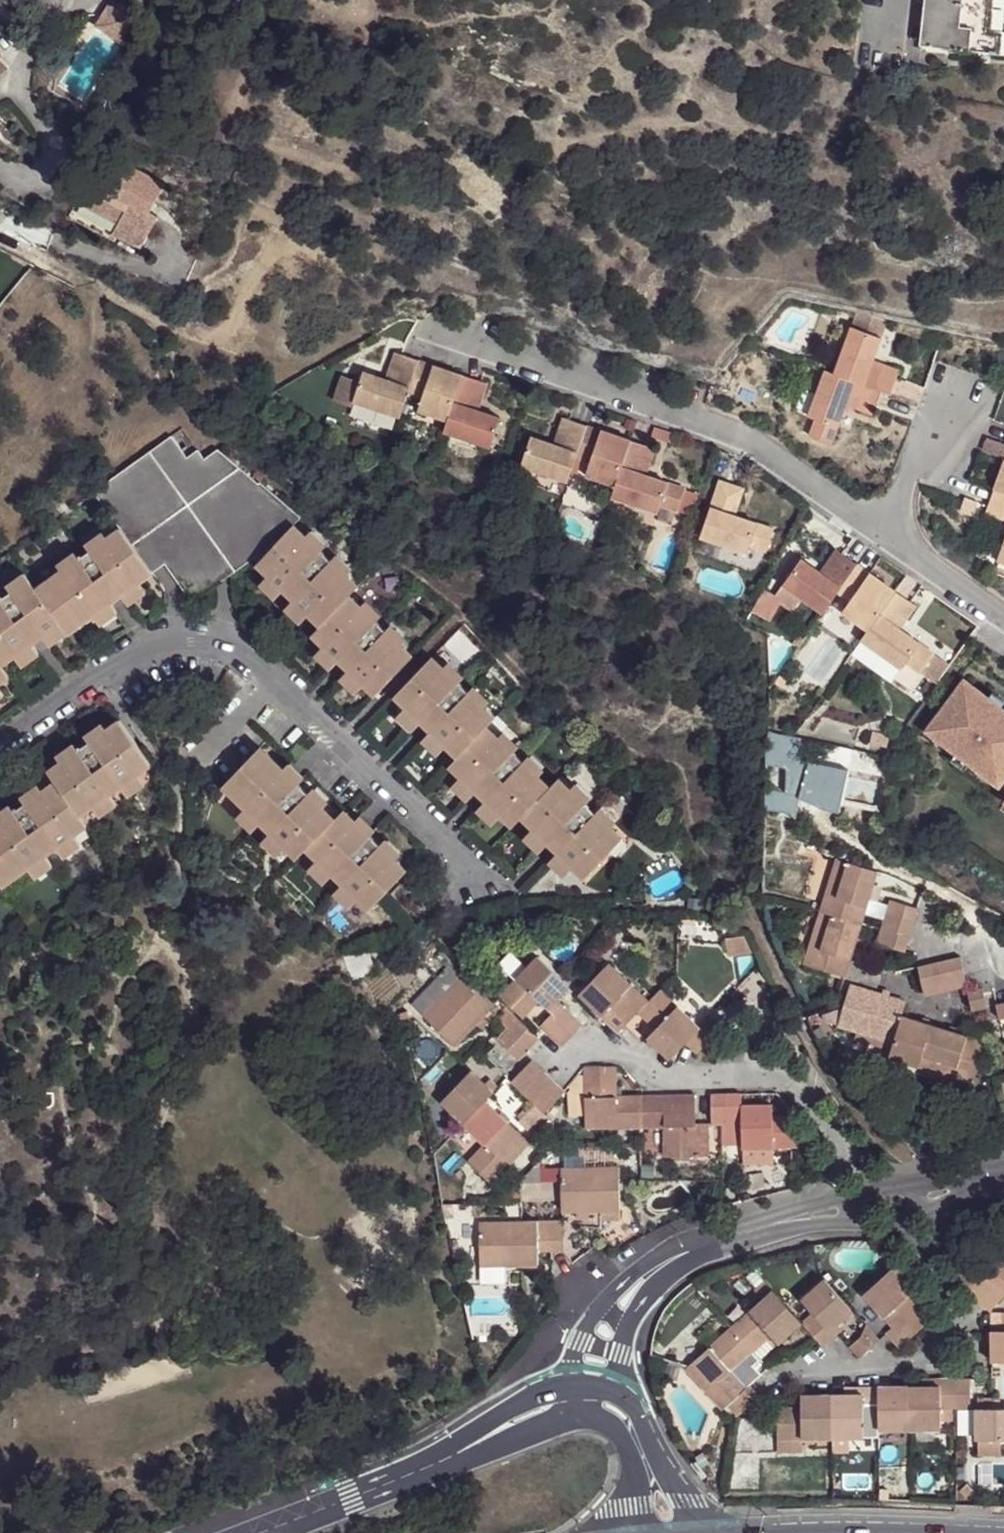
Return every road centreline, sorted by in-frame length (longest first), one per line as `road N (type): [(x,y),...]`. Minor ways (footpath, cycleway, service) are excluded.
road 1 (residential): [(445,332),(729,427),(889,532)]
road 2 (residential): [(692,1249),(758,1226),(1003,1179)]
road 3 (residential): [(349,1494),(401,1485),(579,1412)]
road 4 (residential): [(599,1298),(568,1321),(465,1430)]
road 5 (residential): [(889,532),(944,382)]
road 6 (residential): [(579,1412),(601,1417),(629,1445),(639,1532)]
road 7 (residential): [(889,532),(1003,618)]
road 8 (residential): [(465,1430),(349,1494)]
road 9 (residential): [(702,1532),(650,1421)]
road 10 (residential): [(579,1386),(465,1430)]

